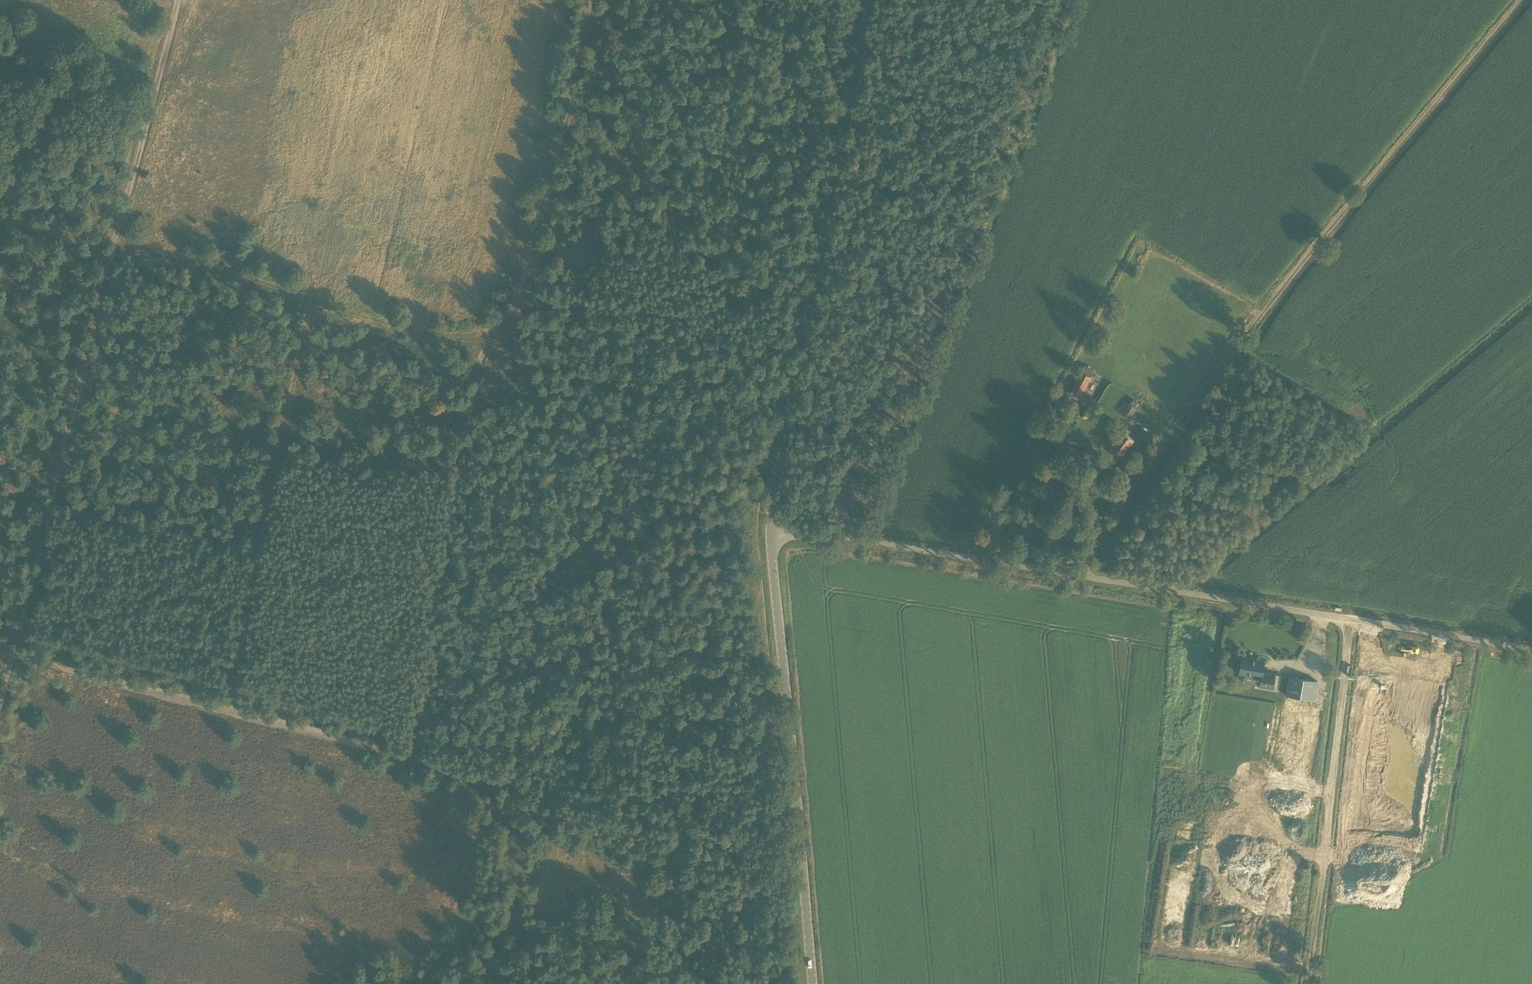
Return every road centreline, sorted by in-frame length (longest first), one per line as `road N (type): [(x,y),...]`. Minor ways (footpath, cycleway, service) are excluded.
road 1 (track): [(601,0),(508,363),(485,356),(408,754)]
road 2 (unclassified): [(1531,650),(770,530)]
road 3 (track): [(0,716),(181,0)]
road 4 (unclassified): [(770,530),(869,0)]
road 5 (unclassified): [(809,983),(770,530)]
road 6 (track): [(0,653),(408,754)]
road 7 (track): [(308,310),(229,708)]
road 8 (track): [(115,259),(485,356)]
road 9 (track): [(408,754),(551,794),(552,870),(543,894),(525,927),(466,983)]
road 10 (track): [(1347,620),(1307,983)]
road 11 (track): [(796,853),(551,794)]
road 12 (track): [(0,213),(118,246)]

